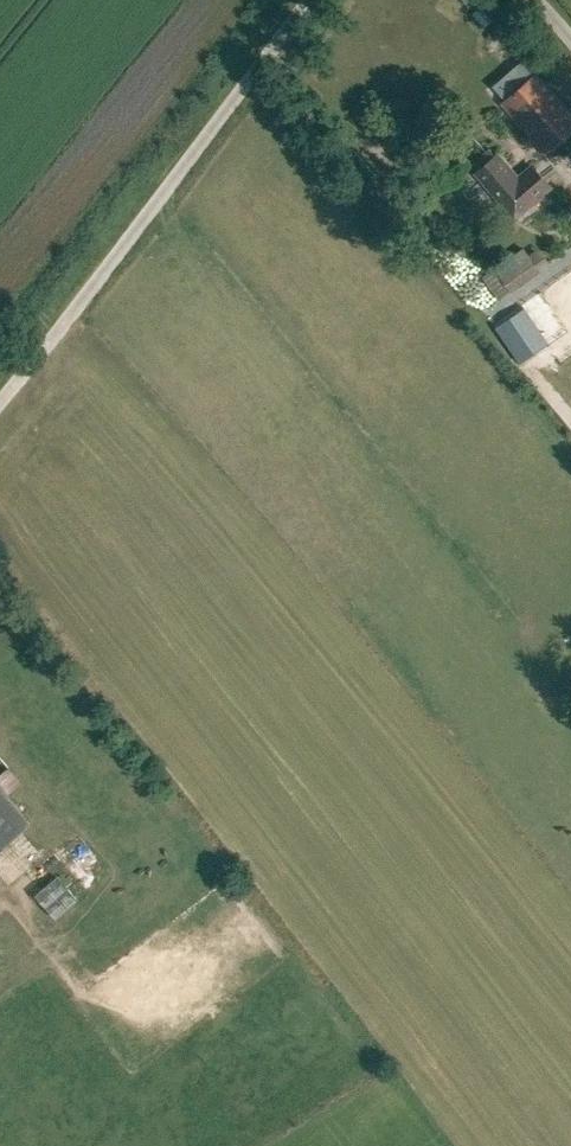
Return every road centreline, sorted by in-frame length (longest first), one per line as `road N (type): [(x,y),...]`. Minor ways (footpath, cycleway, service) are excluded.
road 1 (unclassified): [(309,0),(0,400)]

